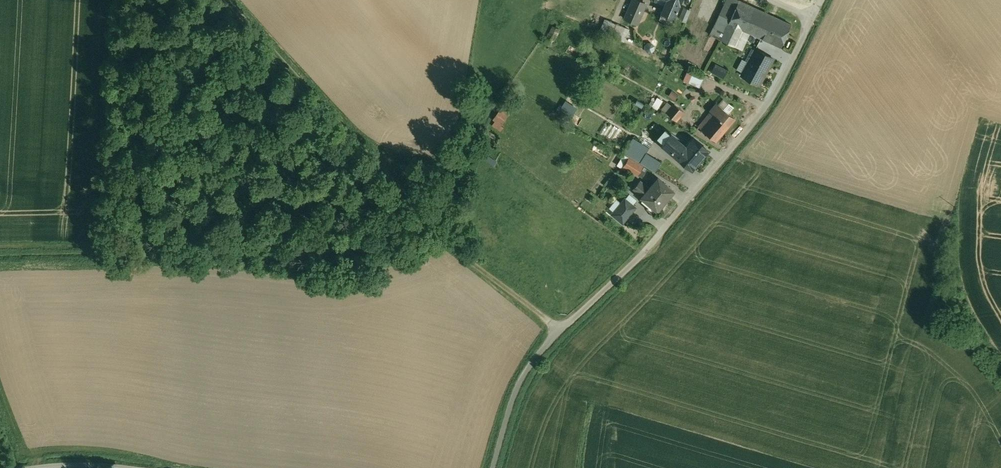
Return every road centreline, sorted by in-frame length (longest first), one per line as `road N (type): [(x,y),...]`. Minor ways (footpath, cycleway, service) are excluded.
road 1 (unclassified): [(492,467),(528,362),(757,110),(814,13)]
road 2 (track): [(230,0),(447,234),(559,321)]

